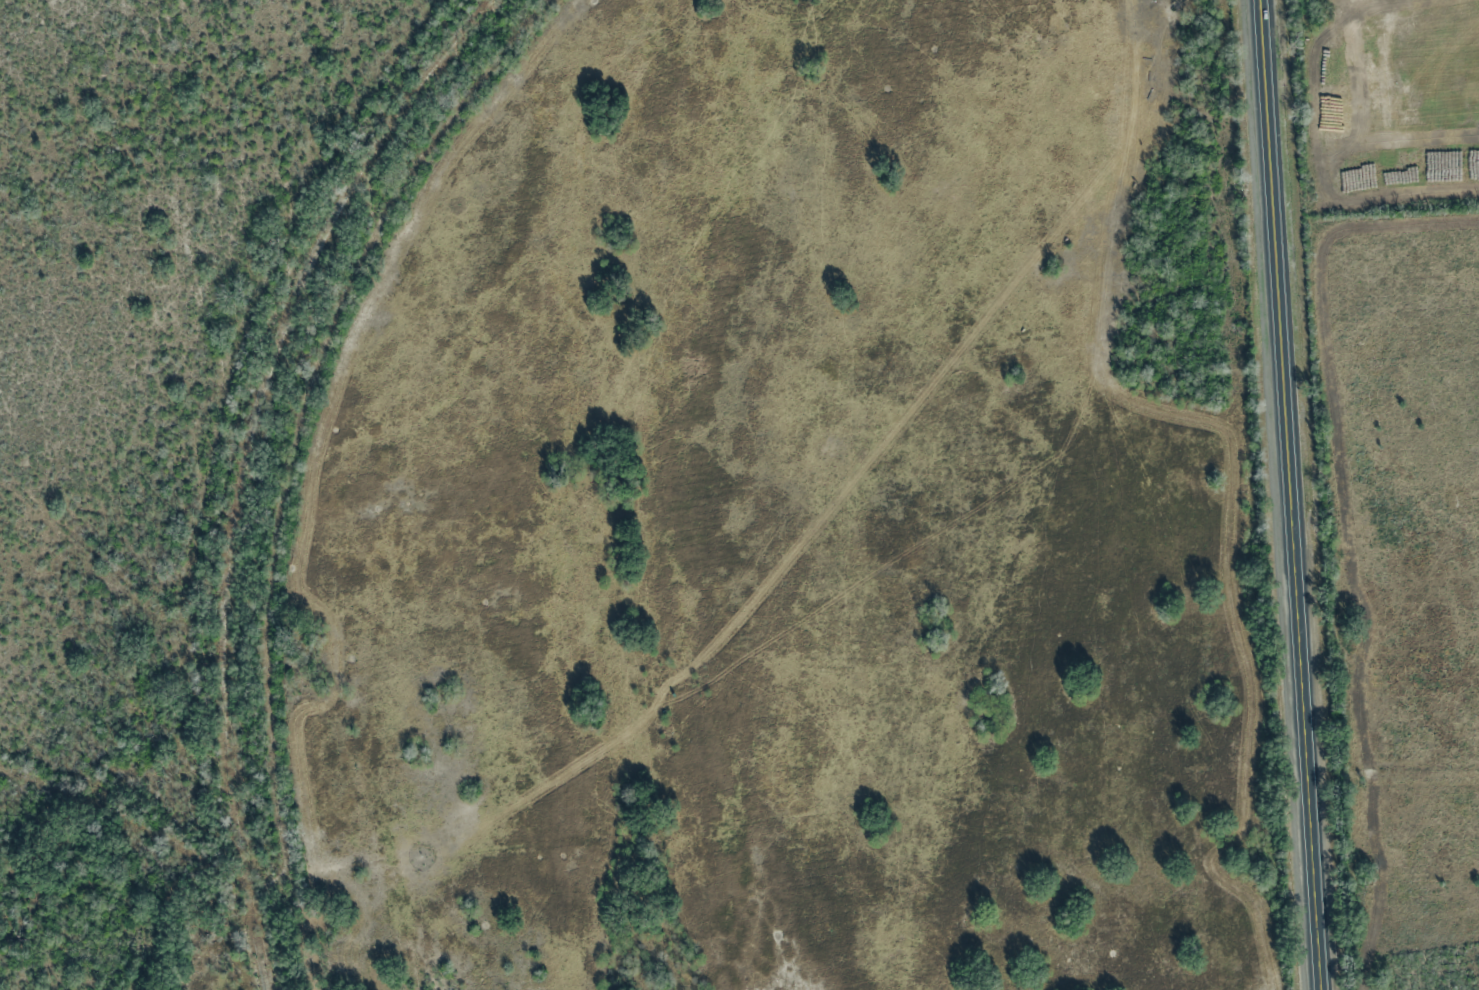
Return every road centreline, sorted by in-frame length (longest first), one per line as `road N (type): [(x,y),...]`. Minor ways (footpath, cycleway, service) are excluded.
road 1 (track): [(551,0),(441,128),(369,244),(307,385),(274,528),(263,674),(270,782),(314,989)]
road 2 (trunk): [(1261,0),(1322,989)]
road 3 (track): [(289,866),(194,857),(137,821),(0,771)]

